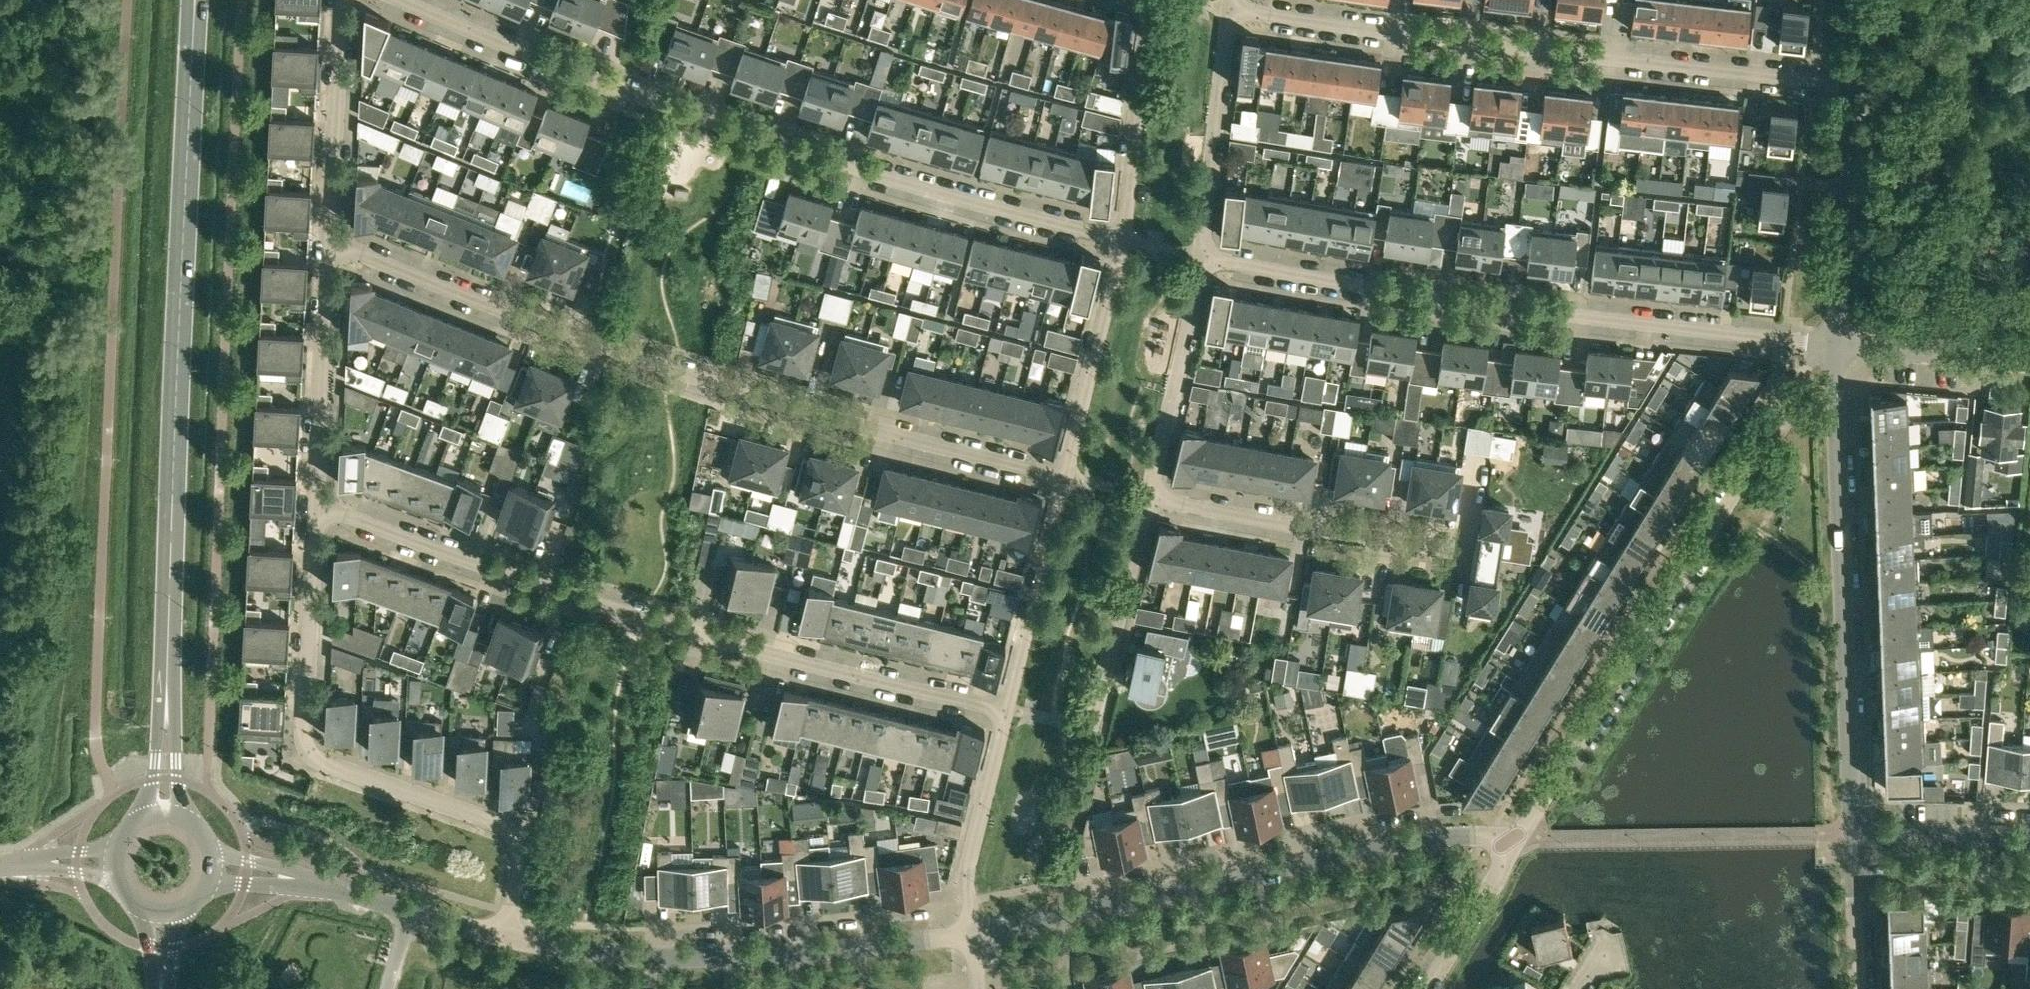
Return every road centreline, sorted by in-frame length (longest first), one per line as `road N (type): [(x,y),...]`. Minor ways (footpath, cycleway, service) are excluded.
road 1 (residential): [(1067,481),(742,393),(330,246)]
road 2 (residential): [(1124,241),(881,185),(594,84),(402,0)]
road 3 (residential): [(1012,713),(782,661),(598,608),(317,508)]
road 4 (residential): [(1831,346),(1478,308),(1202,257)]
road 5 (primary): [(167,686),(192,51)]
road 6 (residential): [(1858,88),(1228,14)]
road 7 (unclassified): [(1523,836),(1831,346)]
road 8 (residential): [(317,508),(309,749),(333,768),(509,833),(516,843),(509,942)]
road 9 (unclassified): [(972,934),(1379,848),(1523,836)]
road 10 (unclassified): [(1854,833),(1831,346)]
road 11 (unclassified): [(972,934),(729,958),(509,942)]
road 12 (residential): [(1465,549),(1146,500)]
road 13 (residential): [(330,246),(317,508)]
road 14 (unclassified): [(1831,346),(1858,88)]
road 15 (residential): [(1146,500),(1202,257)]
road 16 (residential): [(1067,481),(1124,241)]
road 17 (residential): [(343,0),(330,246)]
road 18 (residential): [(1202,257),(1228,14)]
road 19 (residential): [(1012,713),(1067,481)]
road 20 (residential): [(1124,241),(1156,5)]
road 21 (residential): [(1093,731),(1146,500)]
road 22 (residential): [(972,934),(968,874),(1012,713)]
road 23 (unclassified): [(2029,363),(1831,346)]
road 24 (residential): [(1427,988),(1523,836)]
road 25 (unclassified): [(2029,840),(1854,833)]
road 26 (unclassified): [(1859,988),(1854,833)]
road 27 (unknown): [(368,899),(302,853),(245,839)]
road 28 (primary): [(167,686),(140,821)]
road 29 (primary): [(186,821),(167,686)]

